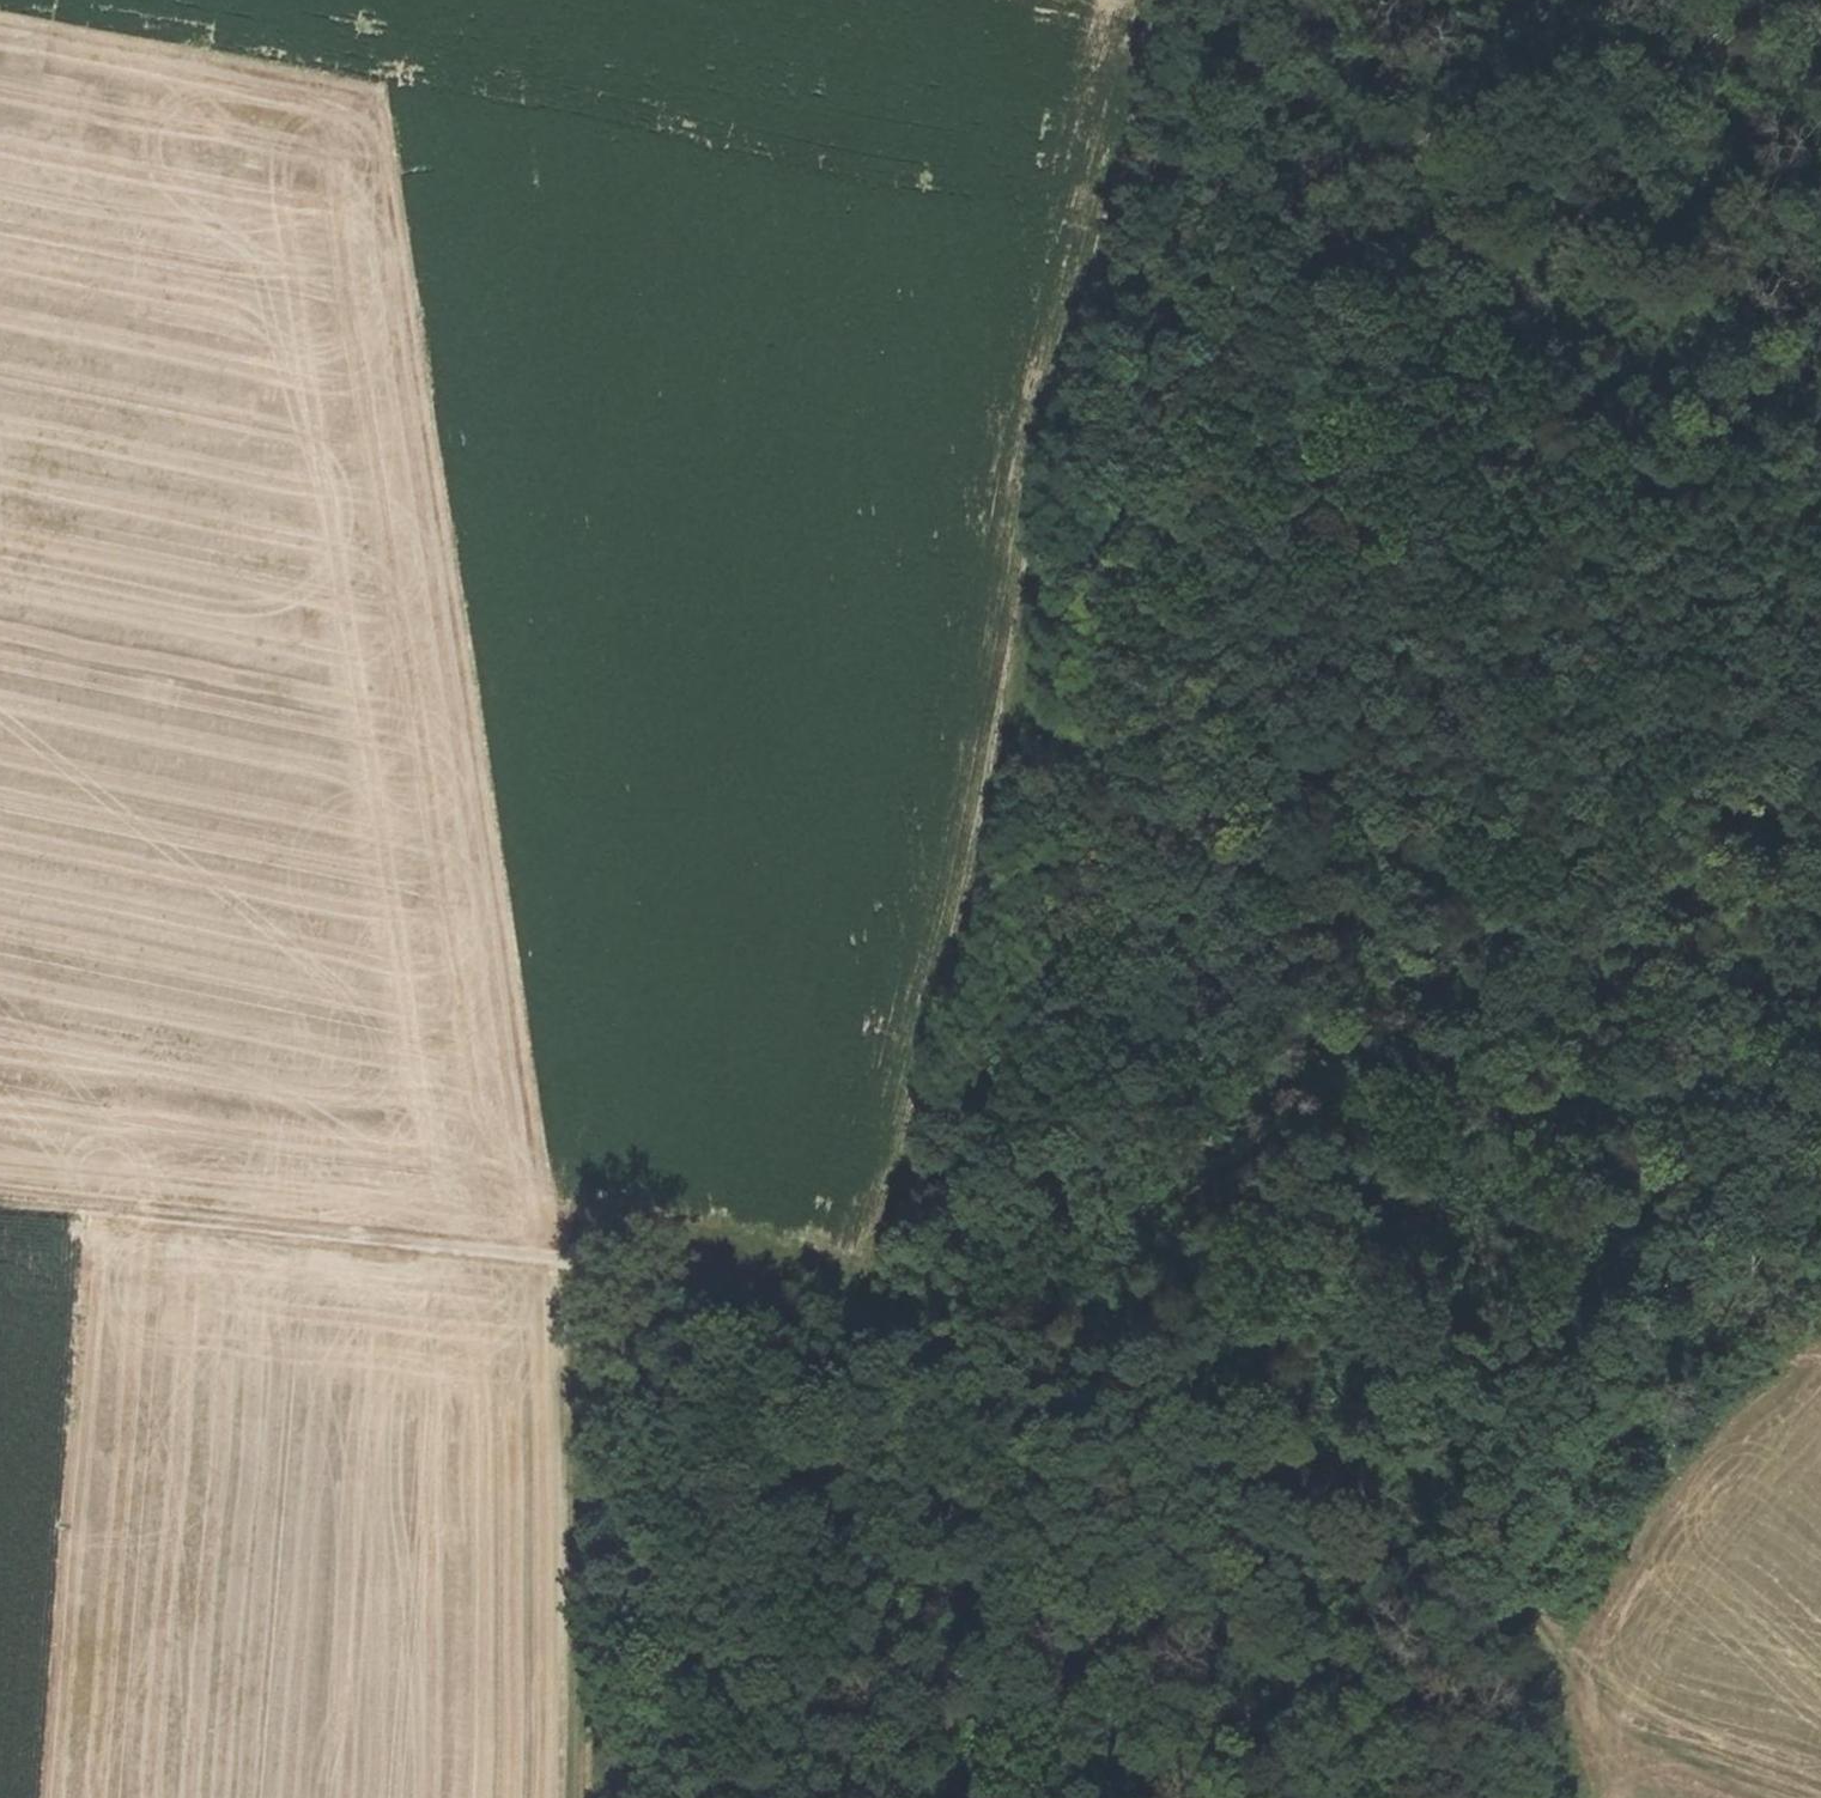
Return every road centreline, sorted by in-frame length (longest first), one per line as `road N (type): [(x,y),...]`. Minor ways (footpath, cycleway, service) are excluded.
road 1 (track): [(881,1324),(733,1281),(595,1261),(0,1202)]
road 2 (track): [(1820,1182),(1796,1196),(1709,1293),(1629,1401),(1514,1595)]
road 3 (track): [(1434,1521),(1385,1651),(1372,1797)]

